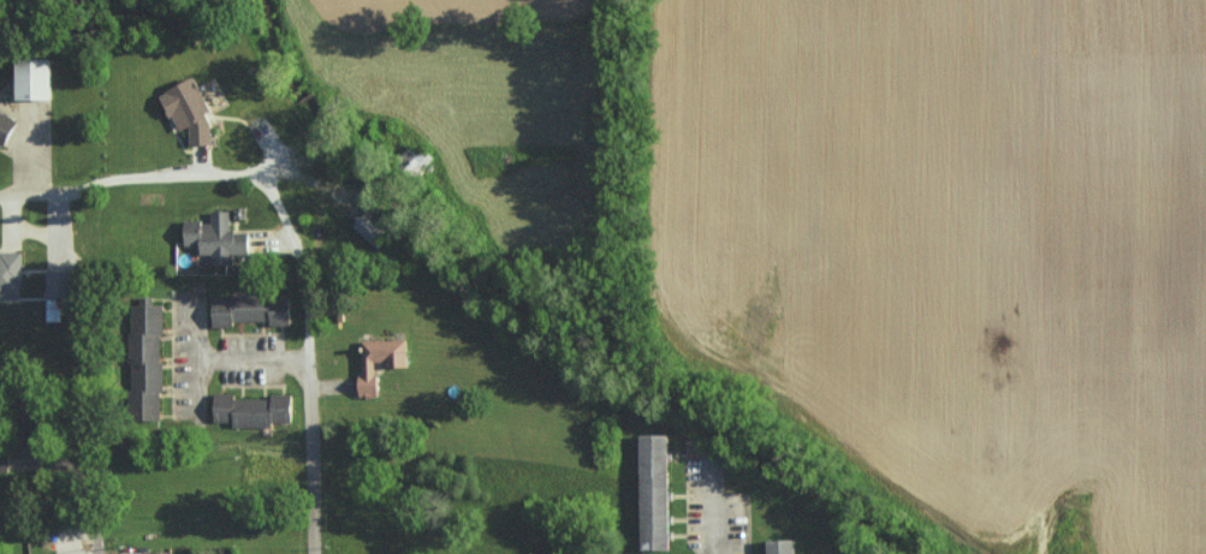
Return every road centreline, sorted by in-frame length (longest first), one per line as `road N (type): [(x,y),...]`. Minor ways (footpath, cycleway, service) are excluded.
road 1 (residential): [(0,196),(60,193),(111,179),(232,173),(265,185),(308,281)]
road 2 (residential): [(312,553),(308,281)]

